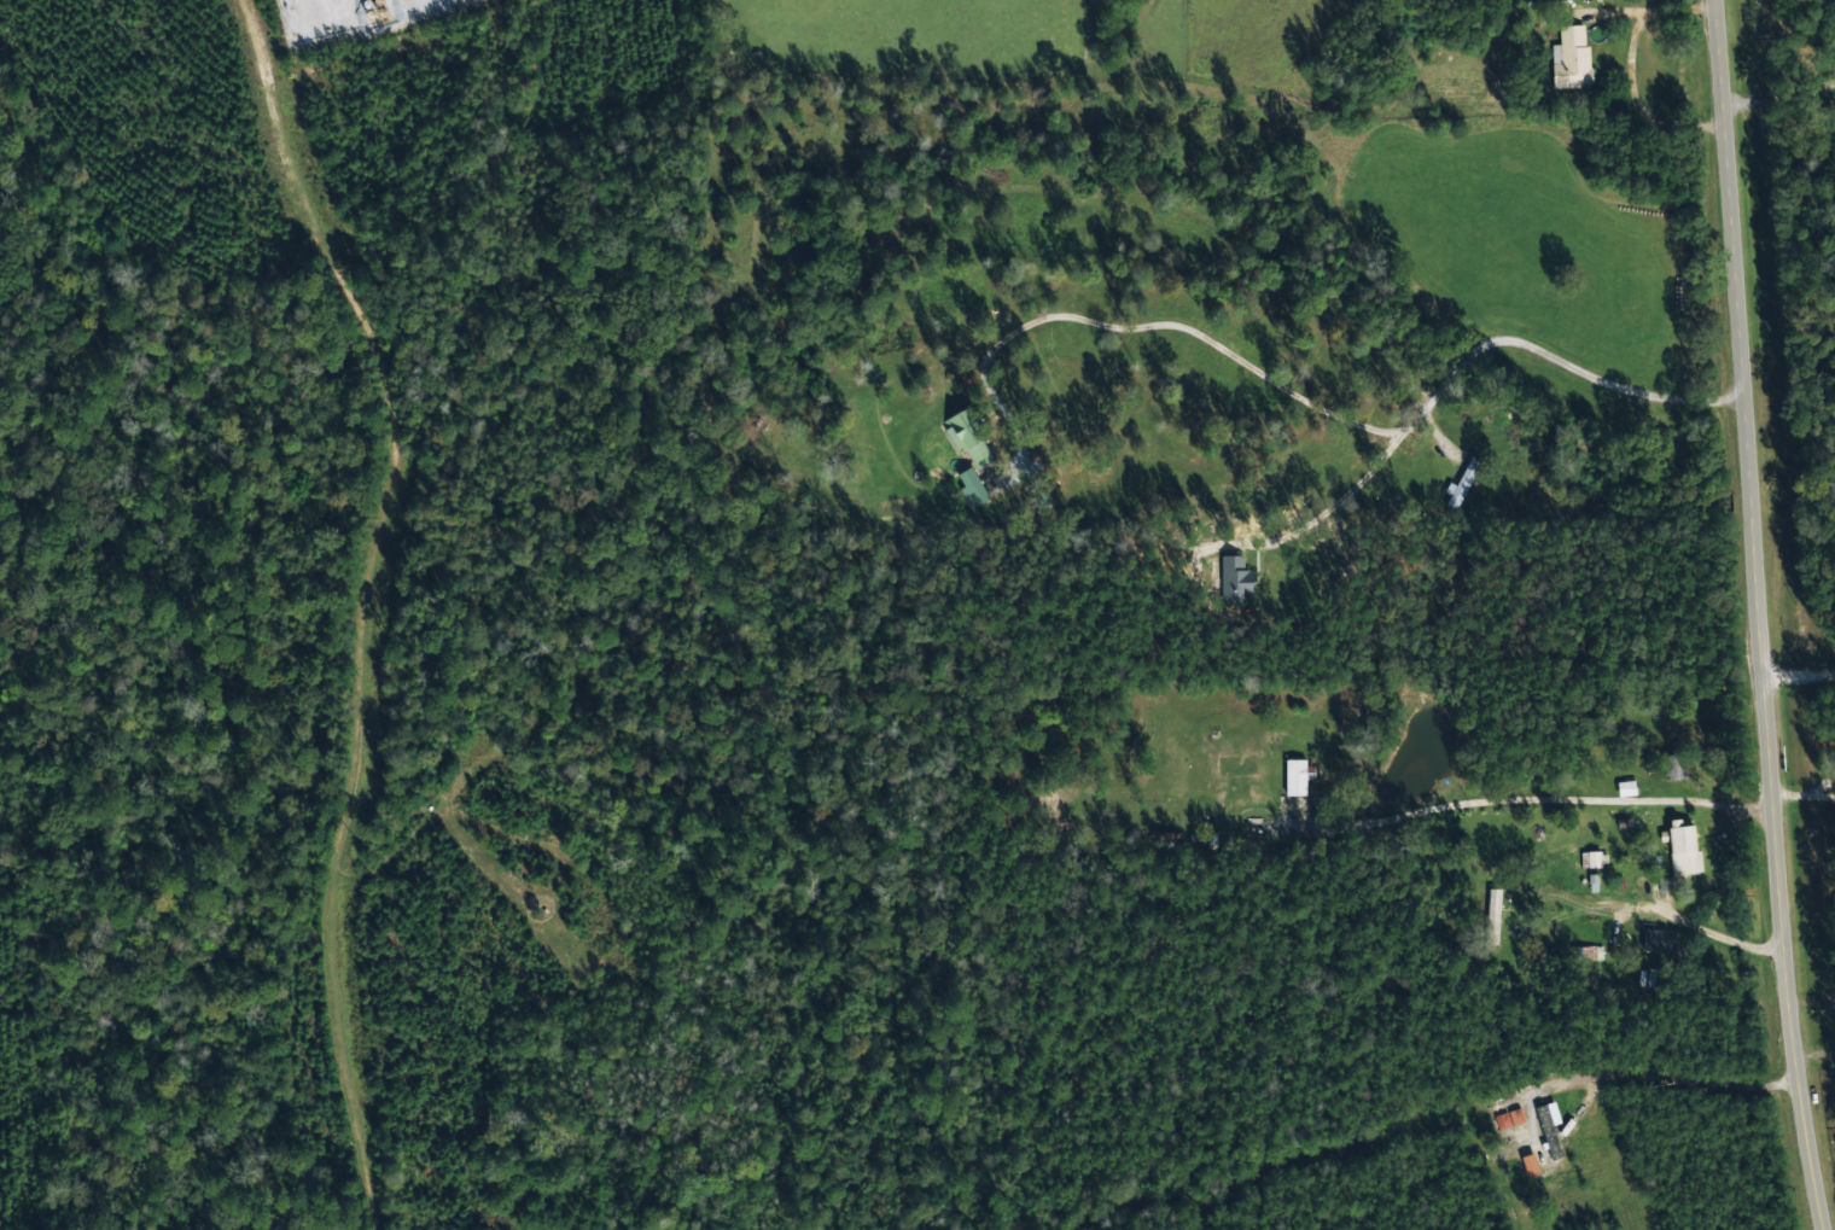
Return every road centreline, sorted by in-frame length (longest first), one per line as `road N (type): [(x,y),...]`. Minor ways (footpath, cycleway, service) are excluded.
road 1 (tertiary): [(1709,0),(1786,979),(1824,1229)]

